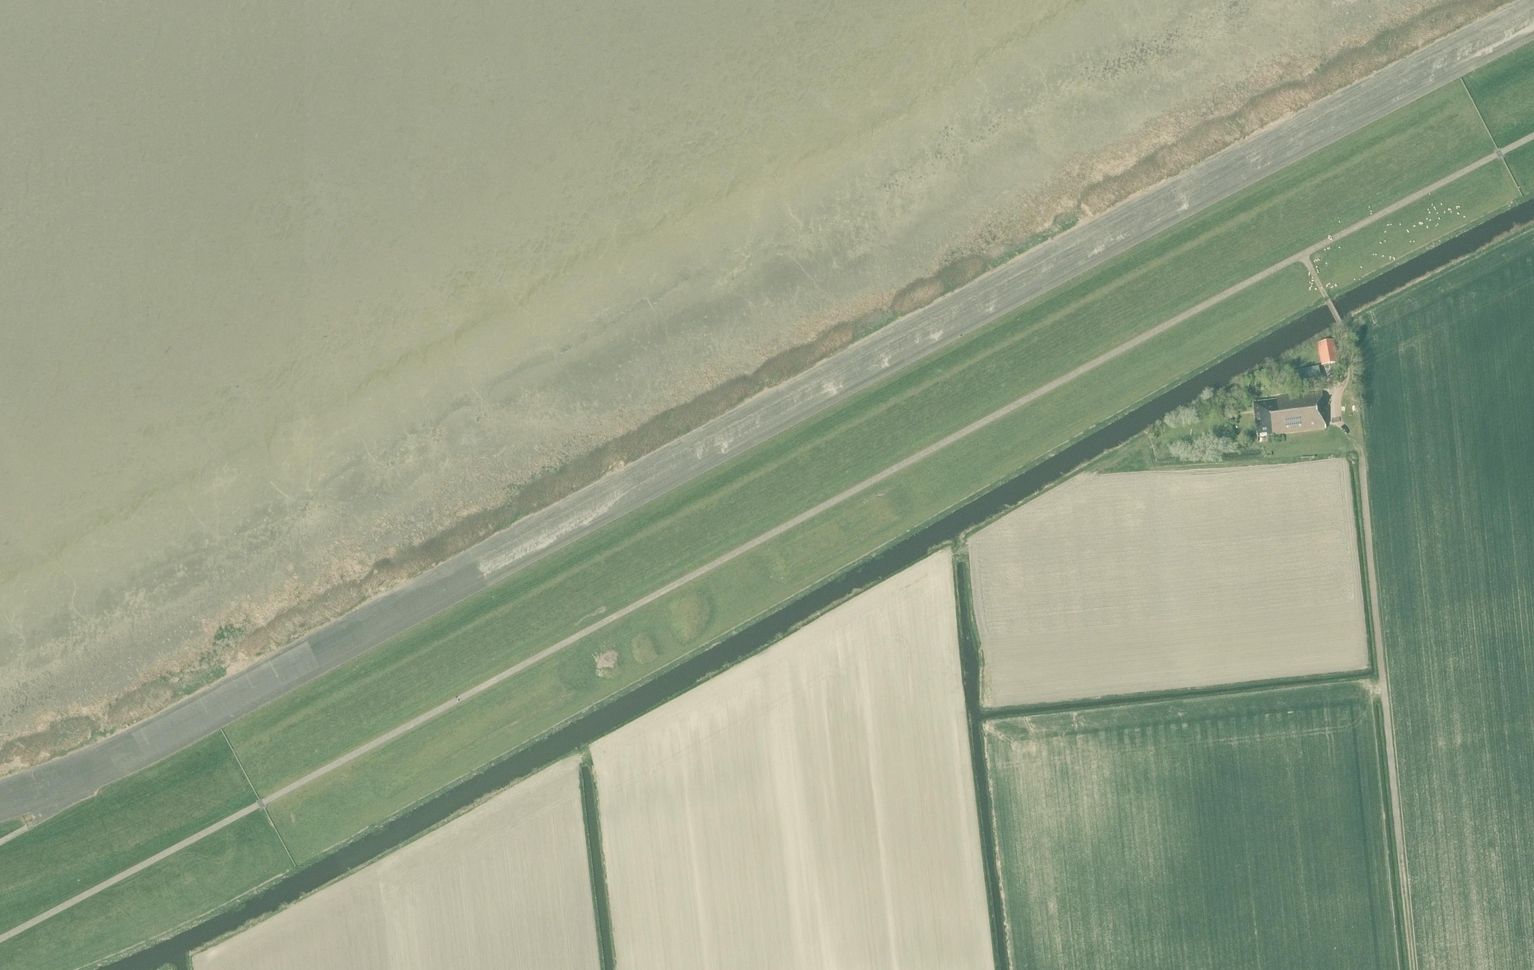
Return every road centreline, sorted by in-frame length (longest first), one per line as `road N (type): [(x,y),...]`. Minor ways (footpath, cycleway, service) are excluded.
road 1 (unclassified): [(0,939),(1533,136)]
road 2 (track): [(1341,426),(1360,452),(1412,969)]

